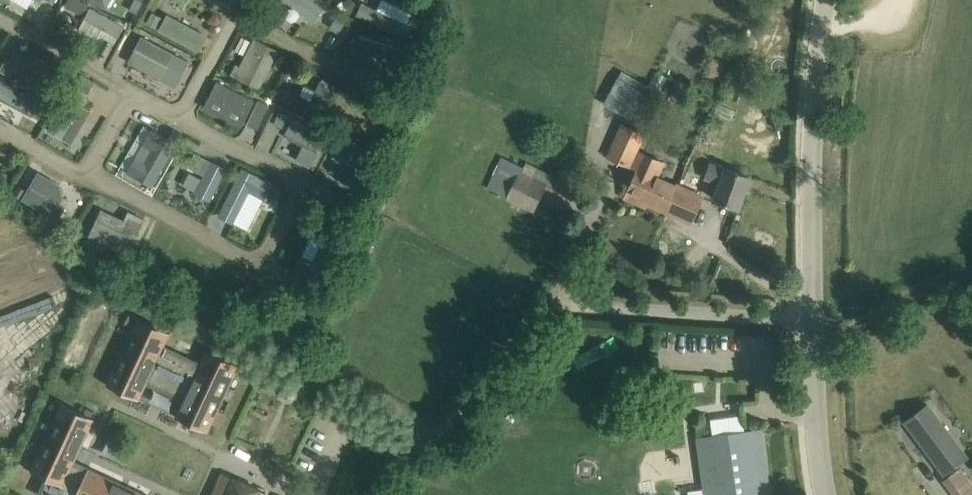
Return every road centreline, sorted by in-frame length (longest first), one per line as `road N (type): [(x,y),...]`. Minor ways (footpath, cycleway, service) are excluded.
road 1 (unclassified): [(813,321),(558,306),(521,328),(463,410),(399,462),(374,494)]
road 2 (unclassified): [(813,321),(810,192),(826,0)]
road 3 (unclassified): [(825,494),(813,321)]

